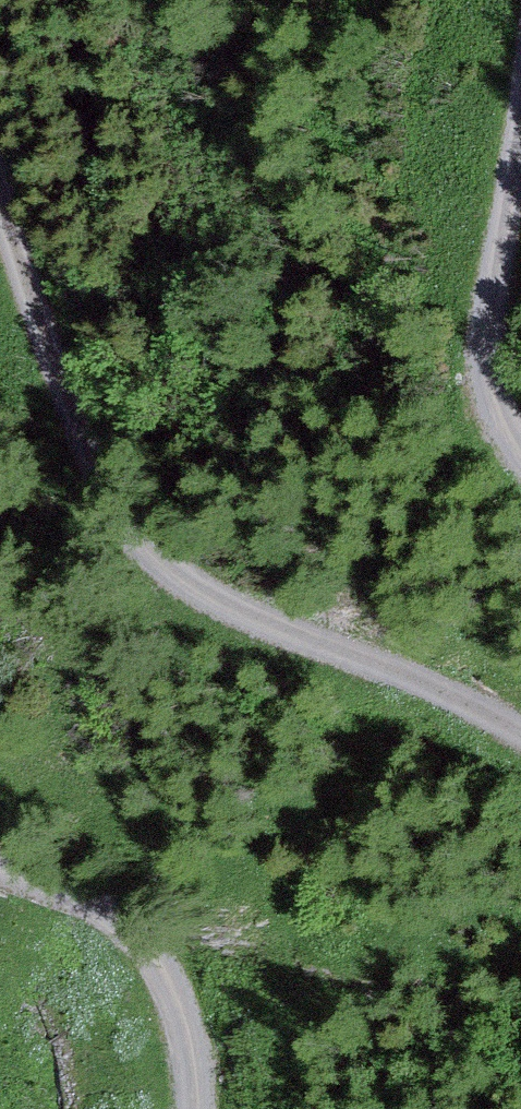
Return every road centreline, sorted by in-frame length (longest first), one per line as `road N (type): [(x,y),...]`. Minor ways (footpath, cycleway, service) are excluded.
road 1 (track): [(0,171),(76,419),(153,549),(273,625),(520,728)]
road 2 (track): [(520,445),(478,356),(520,75)]
road 3 (track): [(197,1108),(198,1070),(178,988),(153,946),(61,892),(0,869)]

